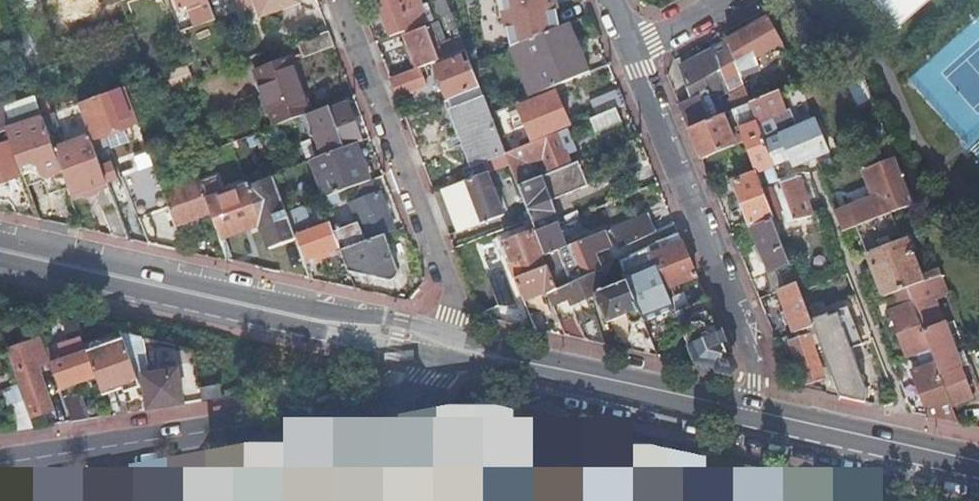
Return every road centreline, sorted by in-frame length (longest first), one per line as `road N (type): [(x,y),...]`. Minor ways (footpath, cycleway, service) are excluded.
road 1 (residential): [(0,472),(416,411),(445,383),(452,345)]
road 2 (primary): [(452,345),(421,324),(0,237)]
road 3 (primary): [(0,262),(394,346),(452,345)]
road 4 (residential): [(626,50),(762,411)]
road 5 (residential): [(342,0),(453,300),(452,345)]
road 6 (primary): [(452,345),(762,411)]
road 7 (primary): [(762,411),(978,460)]

